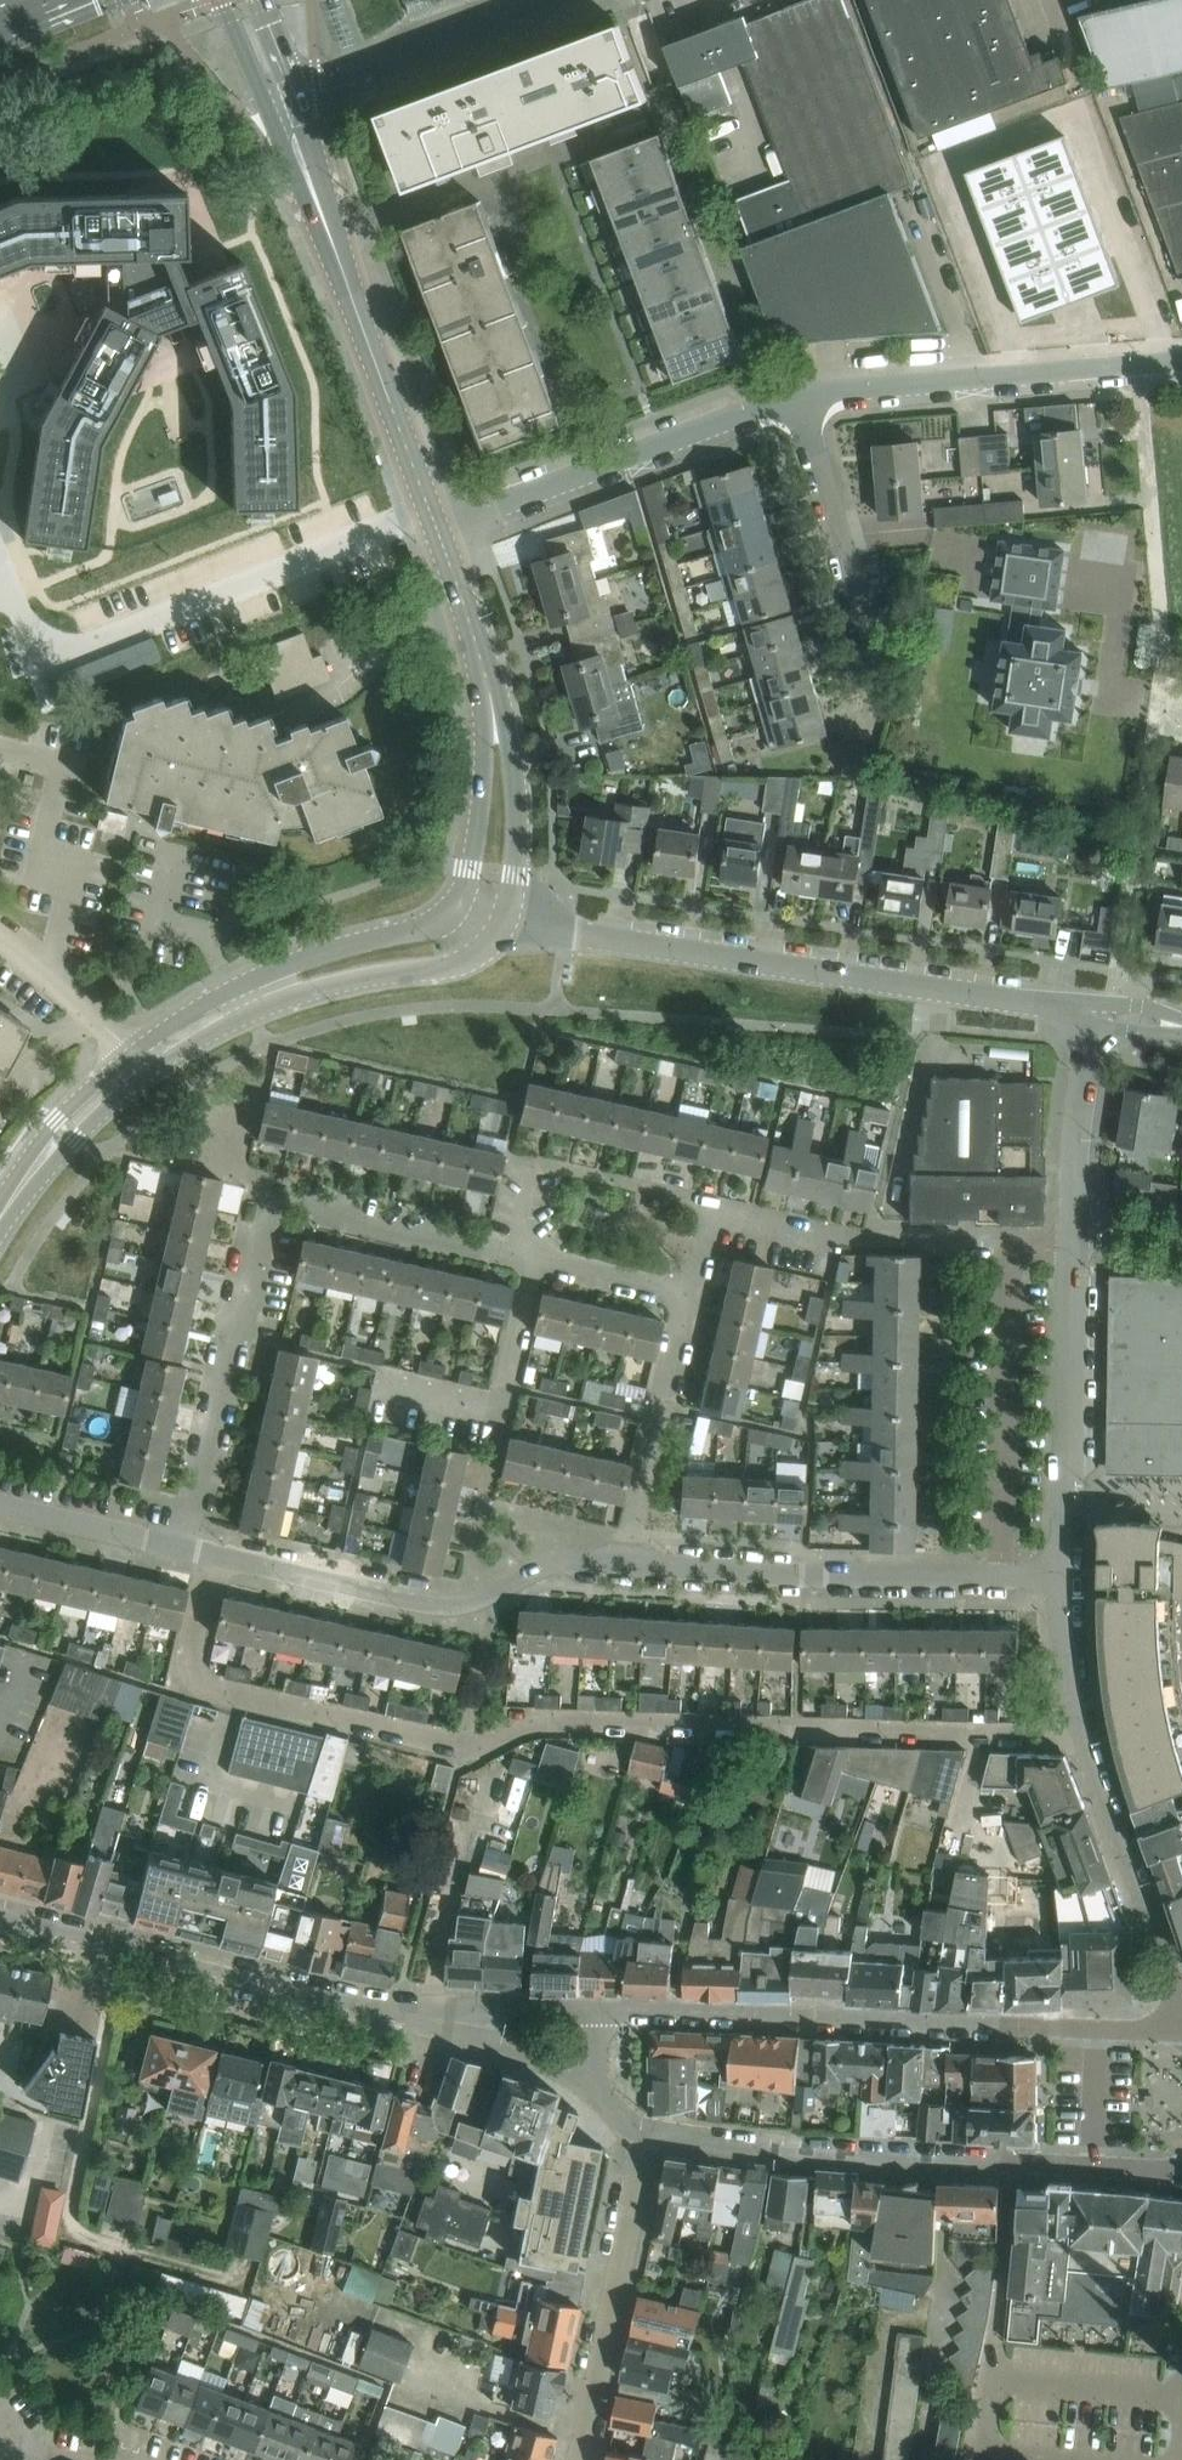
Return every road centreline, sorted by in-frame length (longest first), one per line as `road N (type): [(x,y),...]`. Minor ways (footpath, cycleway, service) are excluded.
road 1 (residential): [(1086,1735),(538,1722),(472,1749),(195,1683),(186,1663),(210,1557)]
road 2 (tertiary): [(1092,1012),(501,921)]
road 3 (residential): [(1180,2029),(599,2010)]
road 4 (residential): [(647,2132),(767,2150),(1181,2167)]
road 5 (residential): [(11,588),(39,646),(80,651),(430,509)]
road 6 (tertiary): [(430,509),(276,95)]
road 7 (residential): [(210,1557),(435,1605),(476,1599),(551,1562),(624,1562)]
road 8 (residential): [(410,2014),(0,1915)]
road 9 (tertiary): [(148,1071),(285,997),(460,963),(482,949),(501,921)]
road 10 (residential): [(438,531),(803,397)]
road 11 (residential): [(1070,1256),(1010,1254),(999,1579)]
road 12 (residential): [(803,397),(1181,360)]
road 13 (residential): [(624,1562),(999,1579)]
road 14 (residential): [(185,1551),(268,1202)]
road 15 (tertiary): [(453,909),(427,927),(308,957),(232,989),(133,1052)]
road 16 (residential): [(869,734),(881,675),(803,397)]
road 17 (residential): [(575,2459),(647,2132)]
road 18 (residential): [(1060,1580),(1070,1256)]
road 19 (residential): [(1180,2029),(1172,1982),(1086,1735)]
road 20 (unclassified): [(564,0),(276,95)]
road 21 (residential): [(713,1205),(531,1164),(509,1256)]
road 22 (residential): [(624,1562),(691,1296)]
road 23 (residential): [(268,1202),(509,1256)]
road 24 (residential): [(1070,1256),(1092,1012)]
road 25 (tertiary): [(501,921),(515,874),(516,820),(510,747),(493,695)]
road 26 (tertiary): [(493,695),(471,869),(453,909)]
road 27 (tertiary): [(133,1052),(57,1120),(24,1162),(6,1207)]
road 28 (residential): [(410,2014),(592,2091)]
road 29 (tertiary): [(6,1207),(148,1071)]
road 30 (residential): [(0,1510),(185,1551)]
road 31 (residential): [(599,2010),(410,2014)]
road 32 (residential): [(509,1256),(691,1296)]
road 33 (residential): [(133,1052),(0,936)]
road 34 (tertiary): [(493,695),(438,531)]
road 35 (residential): [(1086,1735),(1064,1656),(1060,1580)]
road 36 (residential): [(839,1234),(713,1205)]

